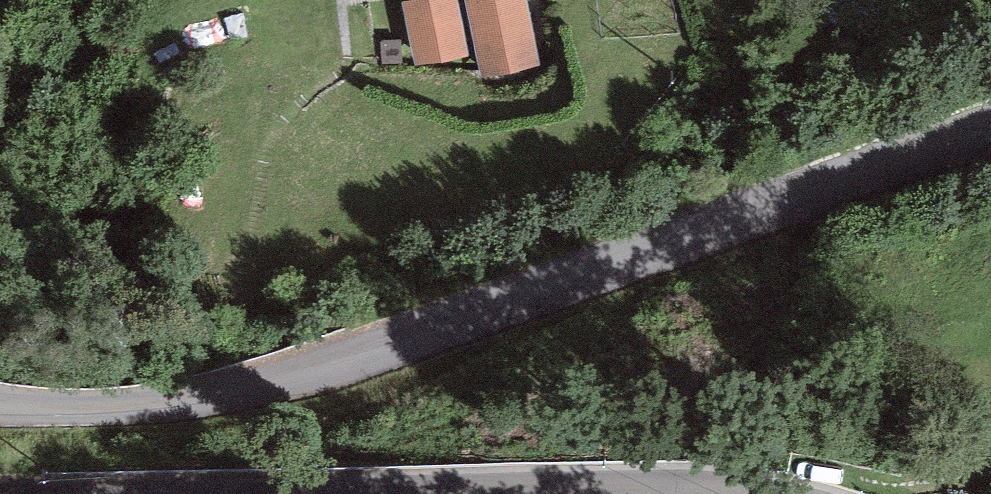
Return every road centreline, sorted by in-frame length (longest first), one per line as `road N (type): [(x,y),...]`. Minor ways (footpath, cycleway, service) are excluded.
road 1 (tertiary): [(0,409),(226,390),(740,225),(990,132)]
road 2 (tertiary): [(714,493),(208,493)]

